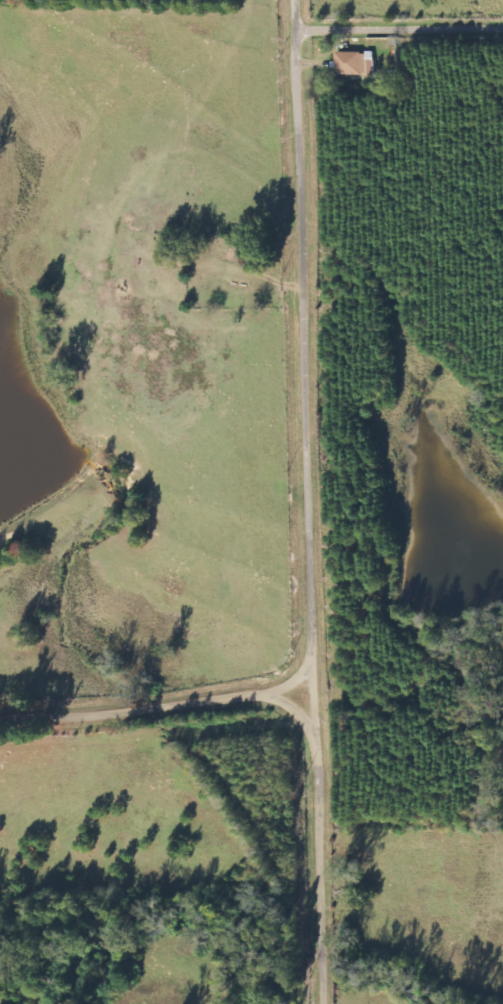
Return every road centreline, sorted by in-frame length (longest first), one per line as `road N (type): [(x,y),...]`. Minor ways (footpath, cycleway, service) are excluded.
road 1 (residential): [(331,1003),(302,0)]
road 2 (residential): [(0,715),(86,713),(320,685)]
road 3 (residential): [(502,23),(302,27)]

